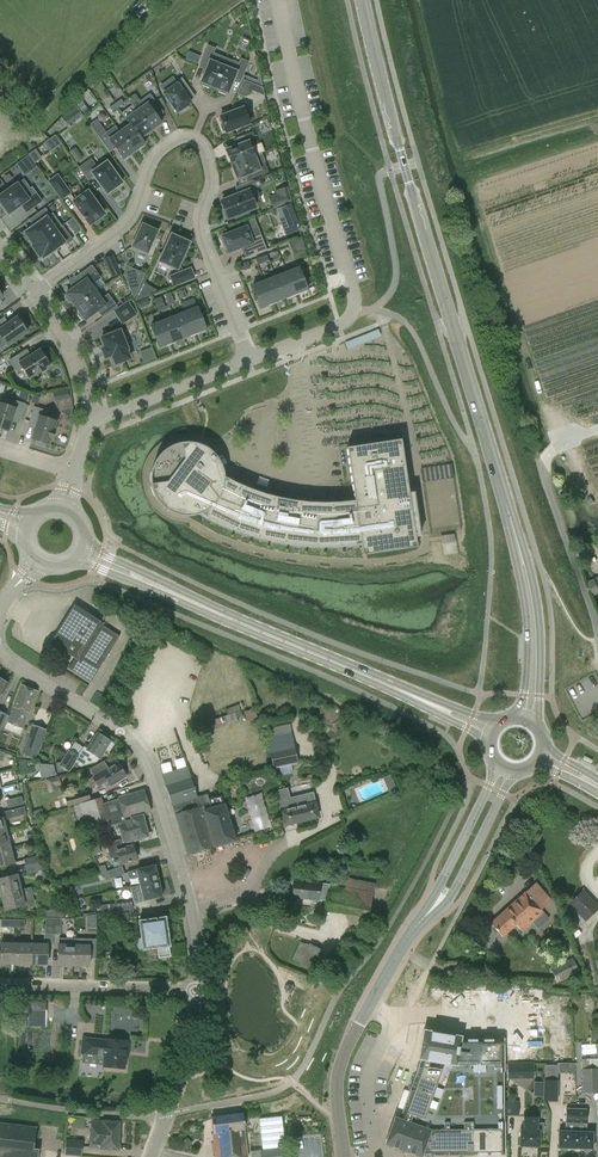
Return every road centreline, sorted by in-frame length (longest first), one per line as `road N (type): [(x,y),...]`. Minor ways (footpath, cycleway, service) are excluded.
road 1 (tertiary): [(526,717),(533,636),(524,563),(395,134),(363,0)]
road 2 (residential): [(35,292),(128,221),(158,152),(194,139),(210,179),(201,233),(249,361)]
road 3 (tertiary): [(492,730),(83,551)]
road 4 (residential): [(249,361),(342,324),(356,302),(277,0)]
road 5 (residential): [(0,653),(138,737),(181,856),(199,992)]
road 6 (track): [(597,625),(543,477),(544,463),(562,444),(597,431)]
road 7 (residential): [(199,992),(0,982)]
road 8 (residential): [(89,422),(249,361)]
road 9 (residential): [(199,992),(196,1030),(154,1156)]
road 10 (tertiary): [(431,911),(446,900),(513,773)]
road 11 (tertiary): [(495,764),(431,911)]
road 12 (residential): [(89,422),(77,360),(35,292)]
road 13 (tertiary): [(343,1156),(337,1070),(358,1023)]
road 14 (tertiary): [(431,911),(404,939),(358,1023)]

